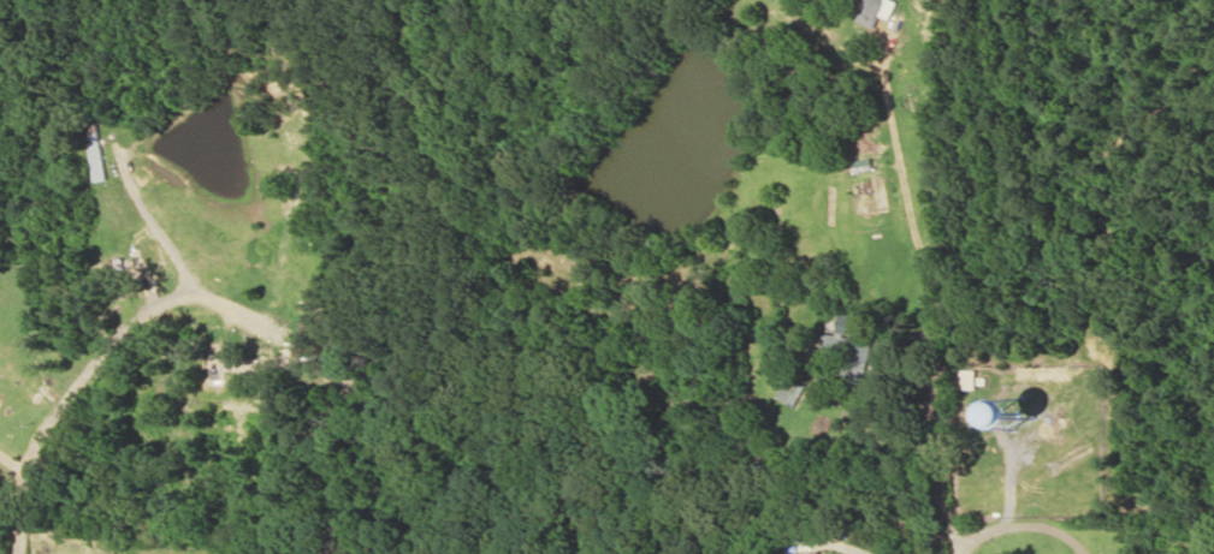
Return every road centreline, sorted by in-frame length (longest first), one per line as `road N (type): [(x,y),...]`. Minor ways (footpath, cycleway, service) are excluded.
road 1 (residential): [(18,553),(26,492),(57,415),(173,288)]

